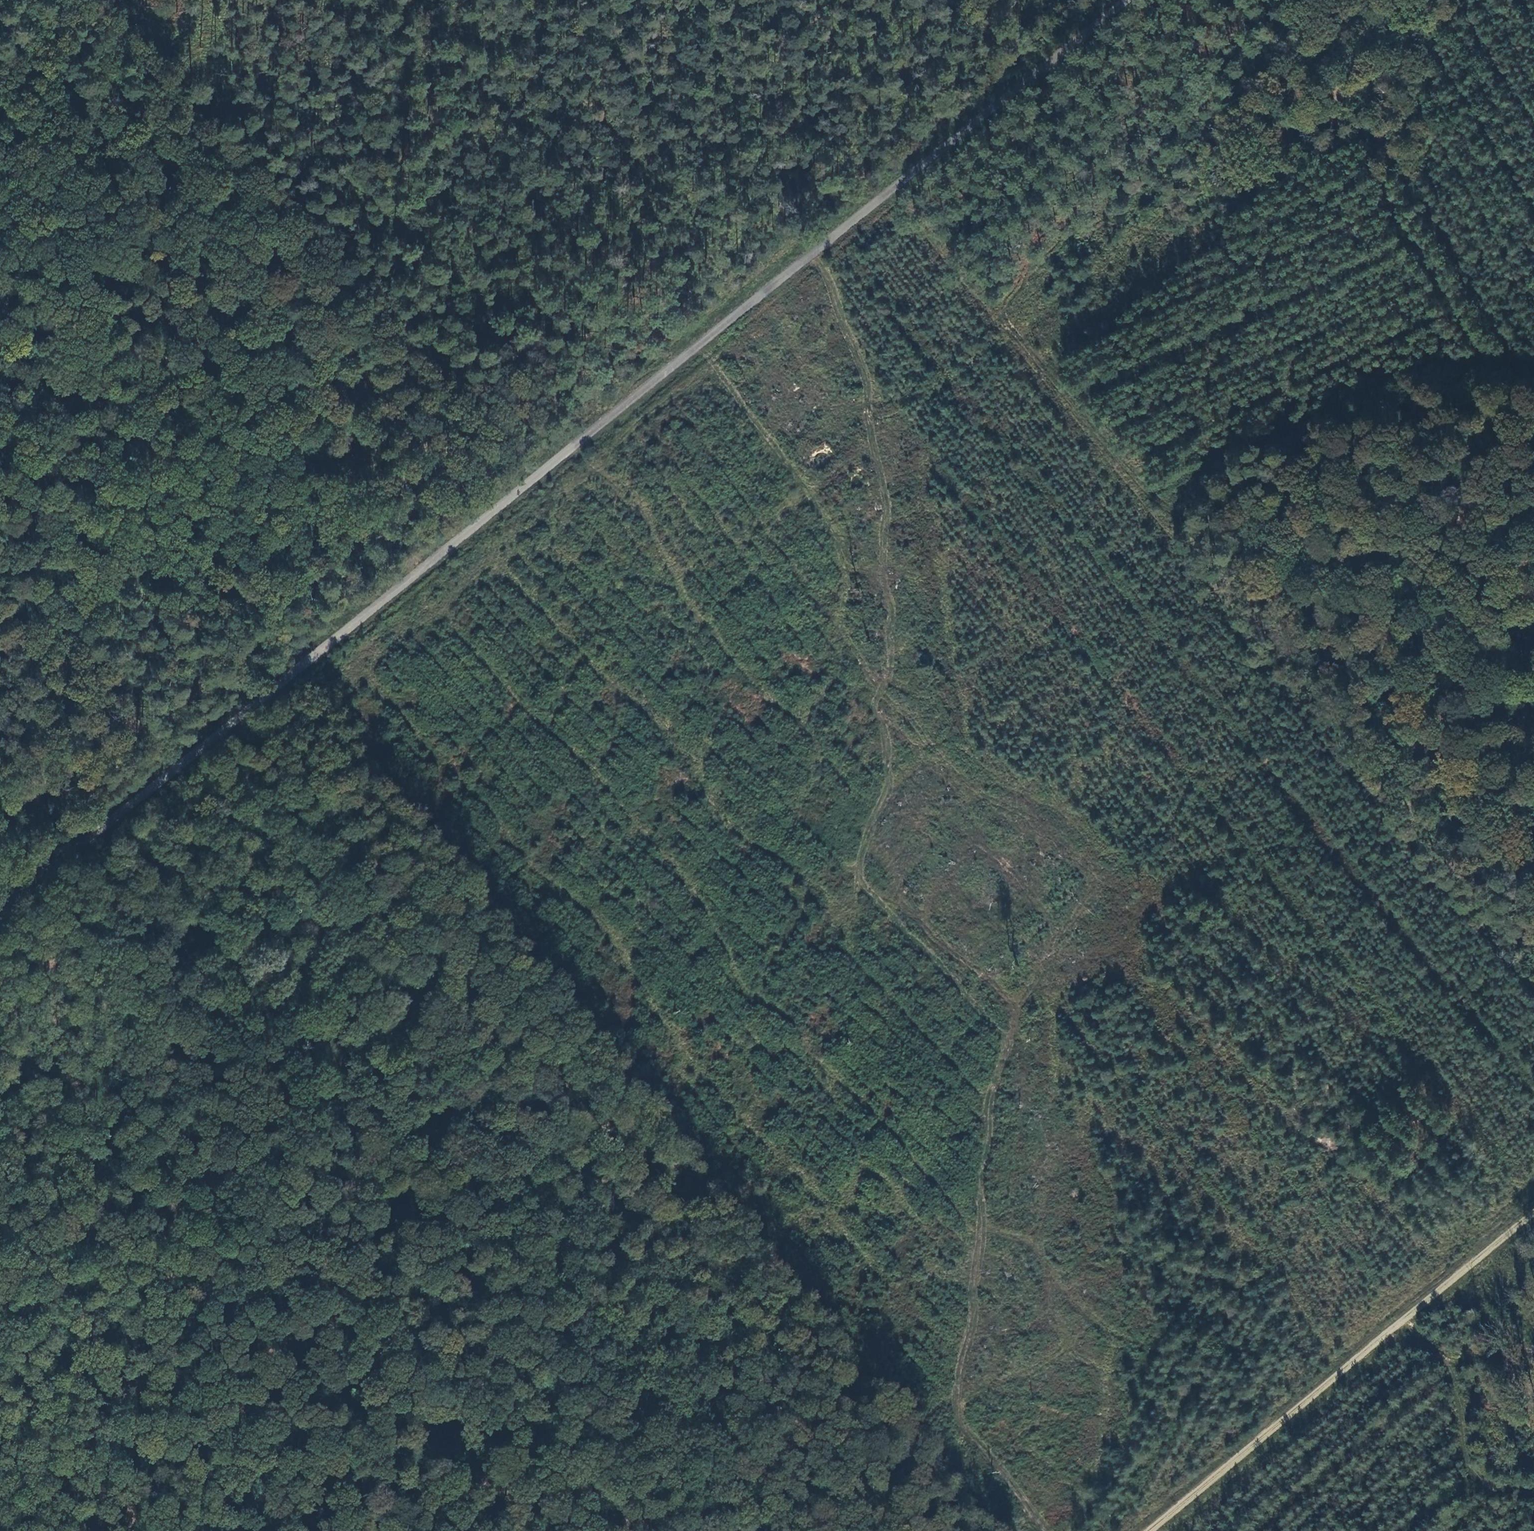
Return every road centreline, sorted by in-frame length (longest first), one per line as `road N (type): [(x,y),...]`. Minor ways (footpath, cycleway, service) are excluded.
road 1 (track): [(0,913),(1133,0)]
road 2 (track): [(1533,1208),(1146,1530)]

